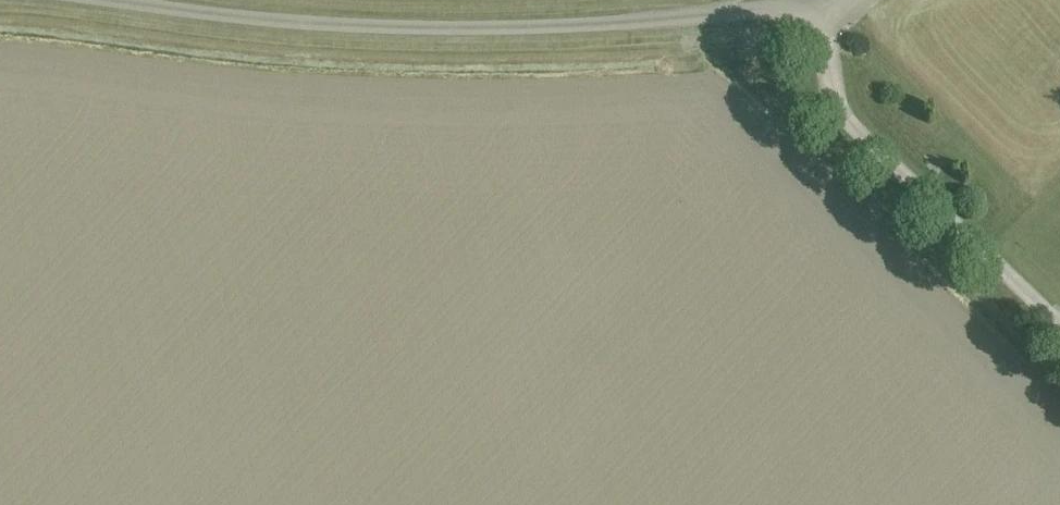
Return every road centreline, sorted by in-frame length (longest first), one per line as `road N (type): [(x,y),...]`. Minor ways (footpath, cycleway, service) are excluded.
road 1 (unclassified): [(118,0),(260,18),(480,28),(819,0)]

